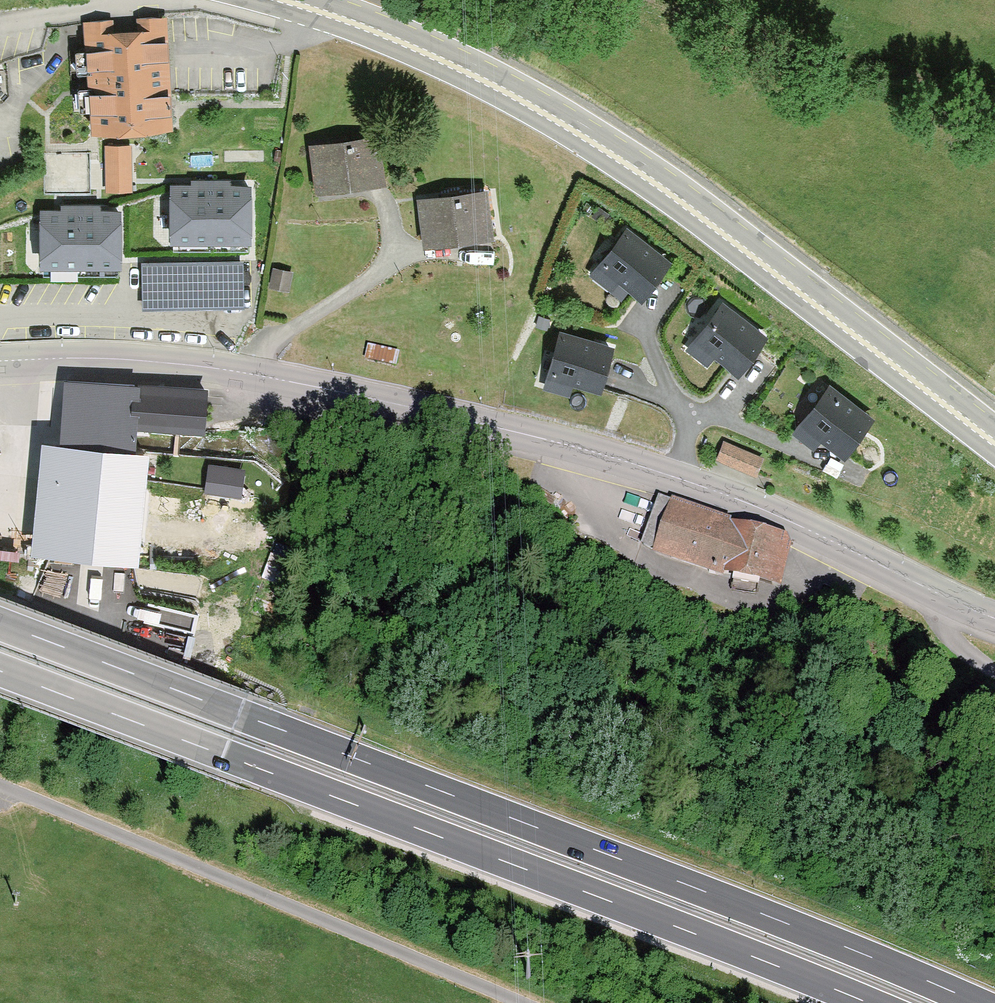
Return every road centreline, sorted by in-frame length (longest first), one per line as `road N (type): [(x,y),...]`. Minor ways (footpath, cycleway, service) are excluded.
road 1 (motorway): [(977,1002),(0,624)]
road 2 (motorway): [(0,671),(865,1002)]
road 3 (secondary): [(994,444),(713,225),(547,113),(405,44),(284,0)]
road 4 (tertiary): [(0,361),(58,359),(307,386),(688,486)]
road 5 (track): [(0,784),(538,1002)]
road 6 (tertiary): [(688,486),(994,618)]
road 7 (track): [(0,610),(26,604),(150,643)]
road 8 (residential): [(721,418),(855,473)]

